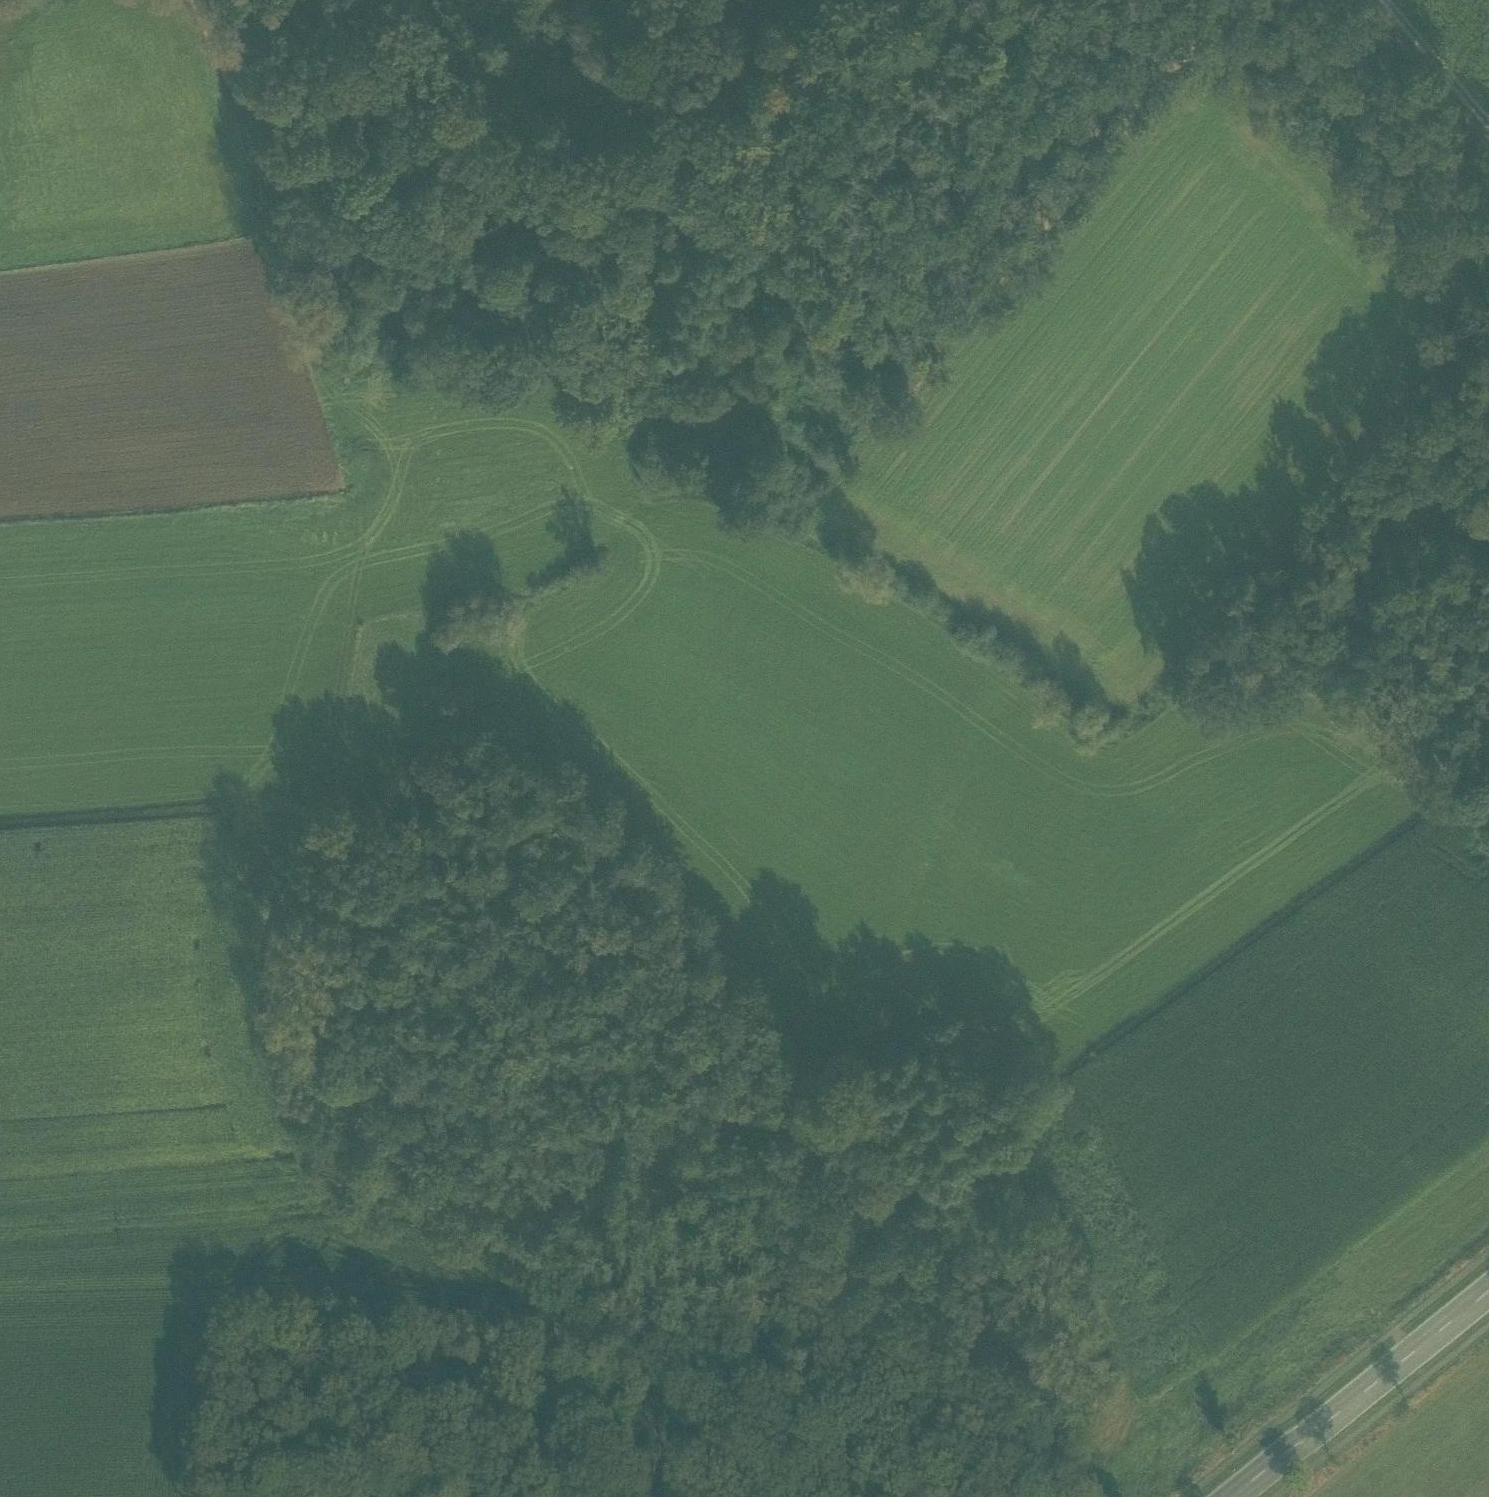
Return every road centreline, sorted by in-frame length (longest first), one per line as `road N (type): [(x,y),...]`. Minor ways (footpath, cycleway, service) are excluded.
road 1 (track): [(182,0),(367,545),(267,1000),(315,1162),(340,1193),(384,1215),(495,1248),(591,1343),(707,1496)]
road 2 (track): [(384,1215),(416,1142),(654,884)]
road 3 (secondary): [(1488,1290),(1233,1496)]
road 4 (track): [(1419,14),(1295,142)]
road 5 (track): [(1407,0),(1488,90)]

